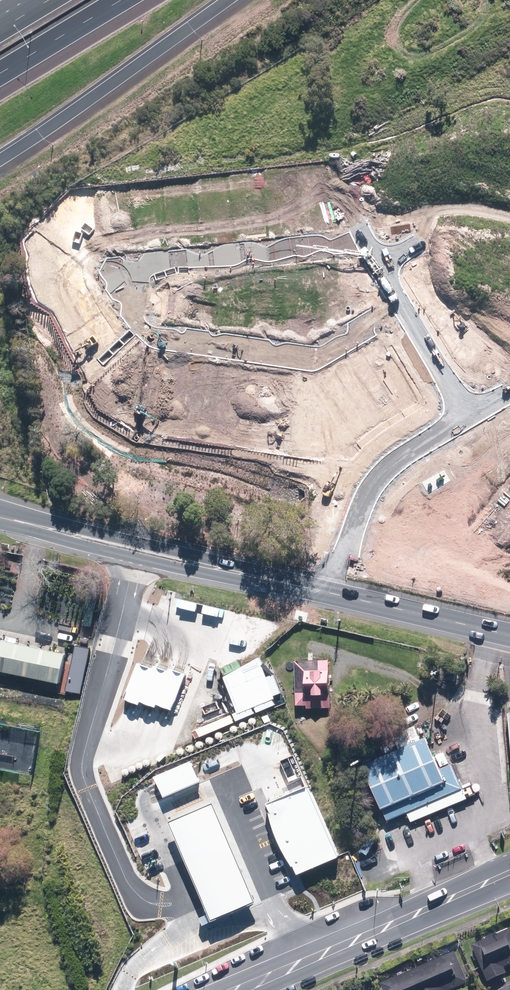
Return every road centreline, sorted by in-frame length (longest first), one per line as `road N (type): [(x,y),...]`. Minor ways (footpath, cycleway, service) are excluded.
road 1 (unknown): [(398,304),(316,353),(164,339),(138,314),(145,276),(162,265),(362,239)]
road 2 (secondary): [(330,591),(140,560),(11,518)]
road 3 (secondary): [(11,518),(330,591)]
road 4 (secondary): [(509,872),(230,989)]
road 5 (unknown): [(509,387),(382,464),(330,591)]
road 6 (motorway): [(229,0),(0,167)]
road 7 (unknown): [(468,414),(362,239),(372,218),(417,189)]
road 8 (secondary): [(330,591),(509,632)]
road 9 (motorway): [(124,0),(0,74)]

